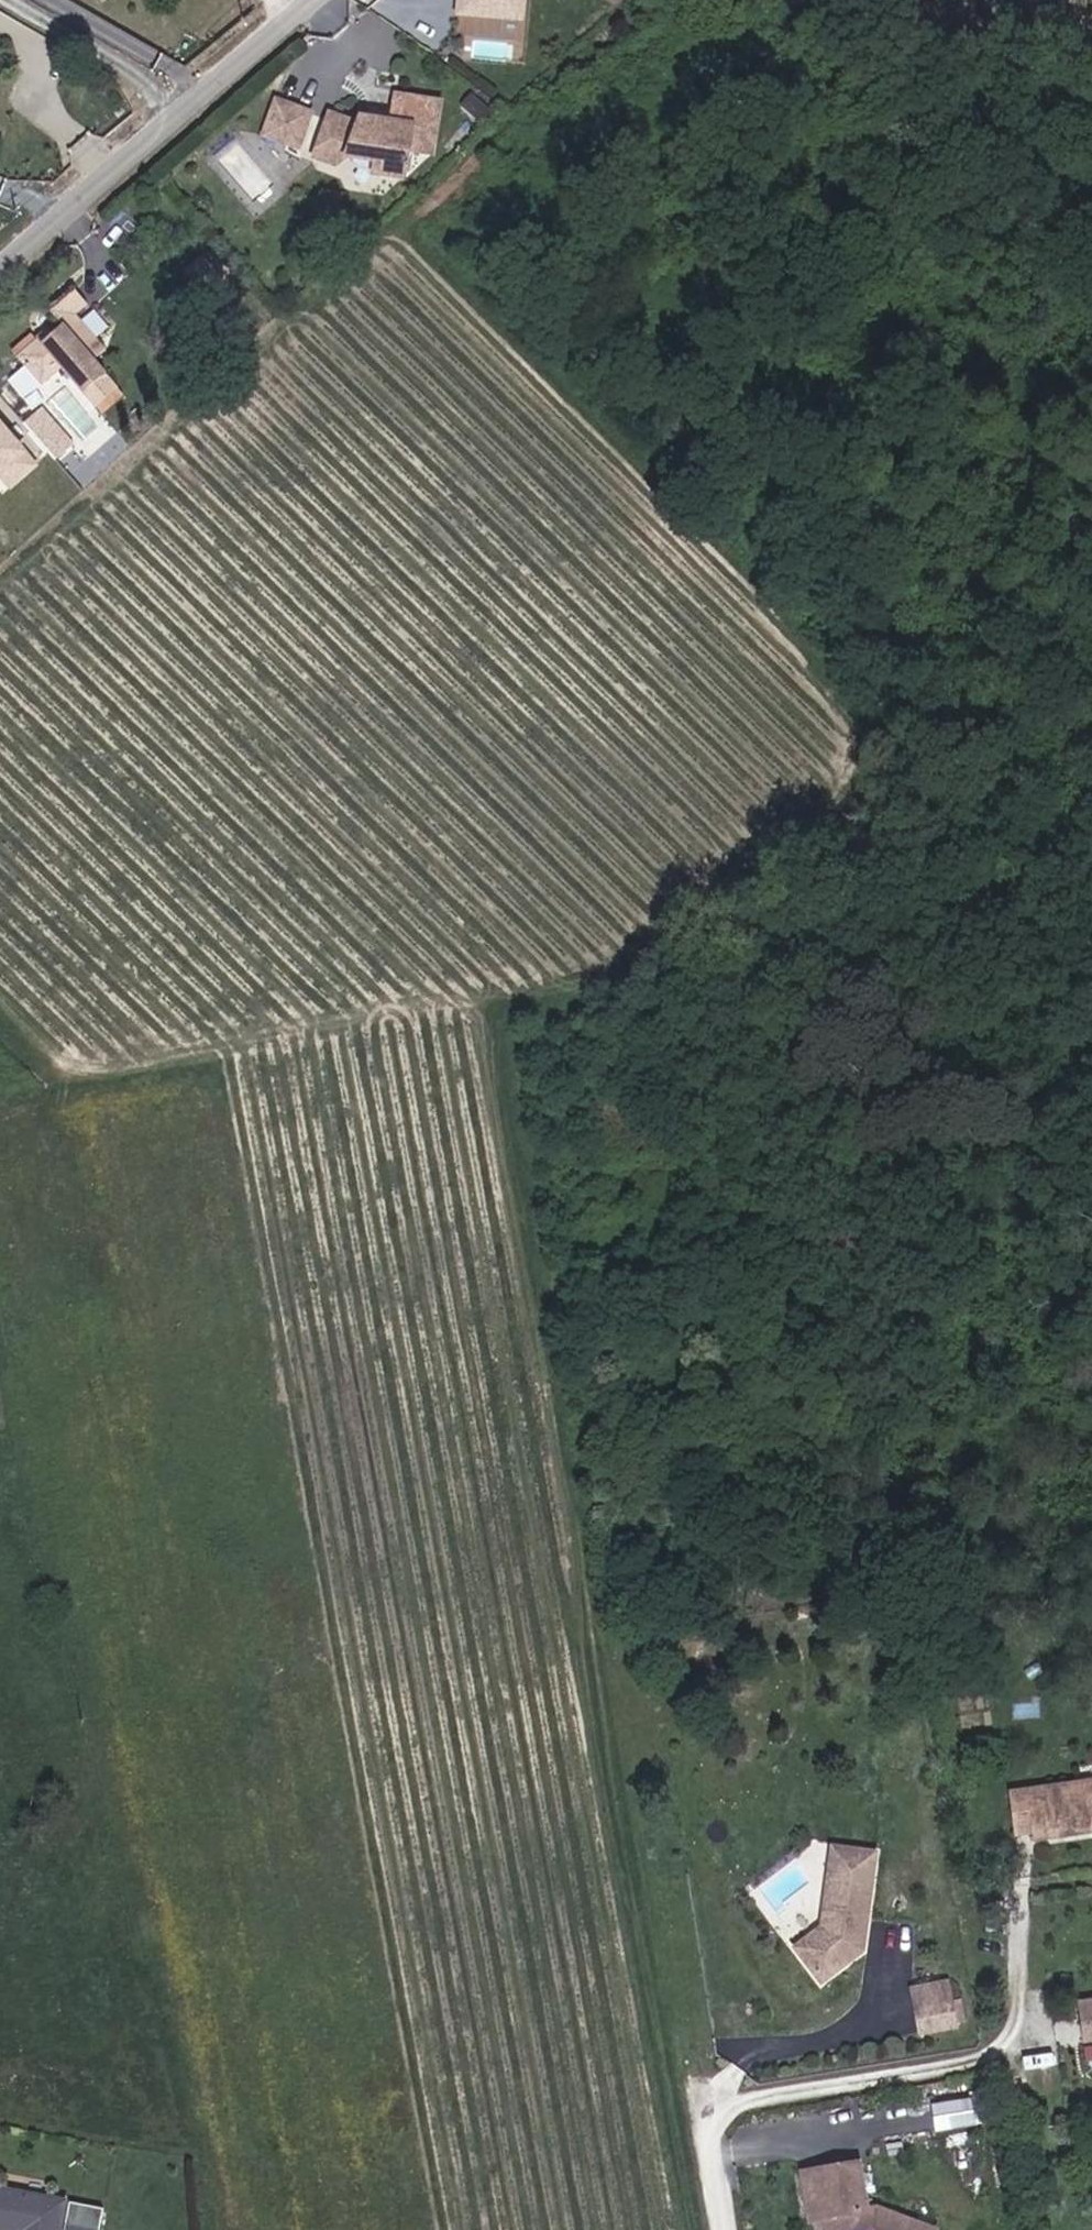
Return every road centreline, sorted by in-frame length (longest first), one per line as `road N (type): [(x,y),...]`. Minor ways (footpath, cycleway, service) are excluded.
road 1 (residential): [(315,0),(0,267)]

